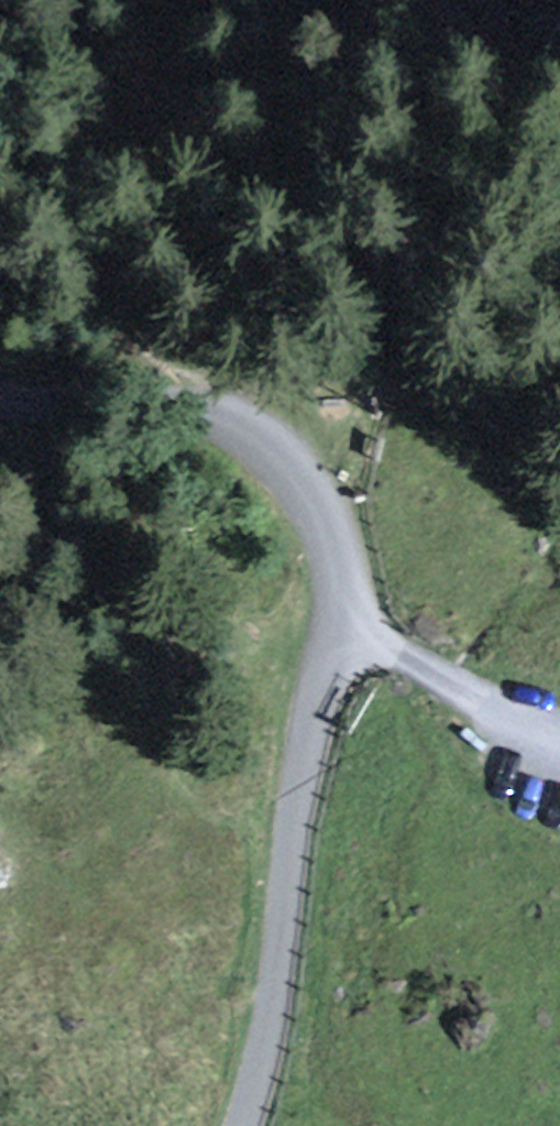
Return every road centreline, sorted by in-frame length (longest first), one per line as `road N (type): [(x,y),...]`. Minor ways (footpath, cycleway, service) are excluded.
road 1 (unclassified): [(241,1125),(268,1050),(328,677),(336,603),(326,535),(290,475),(214,414),(158,400),(0,396)]
road 2 (track): [(214,414),(216,398),(158,331),(57,257),(0,232)]
road 3 (track): [(559,744),(335,629)]

